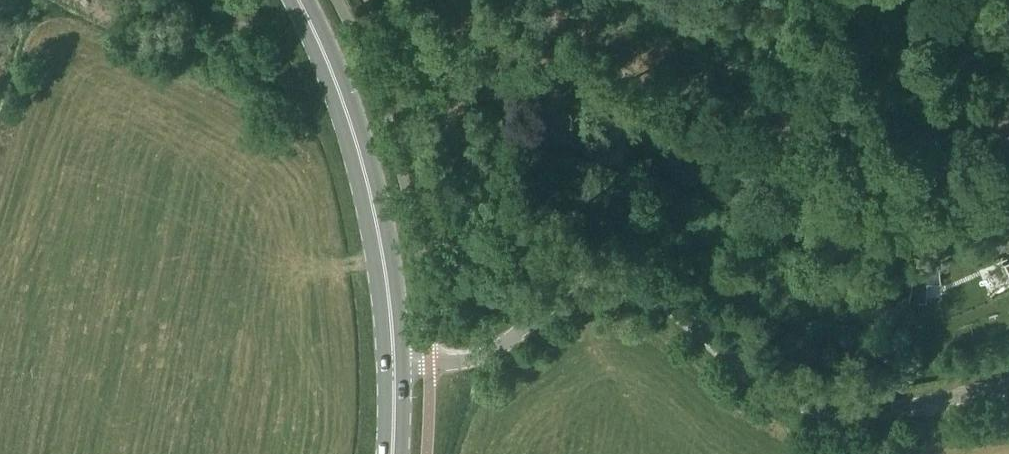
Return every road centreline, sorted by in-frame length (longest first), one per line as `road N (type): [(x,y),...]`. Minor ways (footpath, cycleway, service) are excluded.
road 1 (unclassified): [(1008,389),(874,409),(803,411),(753,381),(661,302),(611,287),(572,294),(483,356),(395,359)]
road 2 (track): [(485,40),(541,84),(608,93),(635,83),(676,37),(704,30),(751,41),(785,56),(857,164),(891,173),(1008,166)]
road 3 (primary): [(395,359),(357,134),(297,0)]

